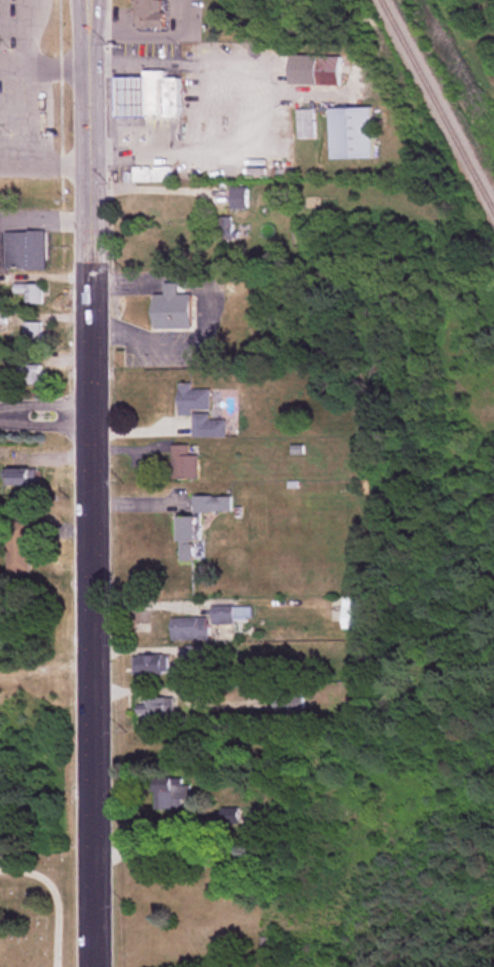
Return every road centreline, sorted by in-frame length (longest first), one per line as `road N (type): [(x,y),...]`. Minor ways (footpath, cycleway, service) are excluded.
road 1 (secondary): [(97,966),(93,309)]
road 2 (secondary): [(88,0),(93,309)]

